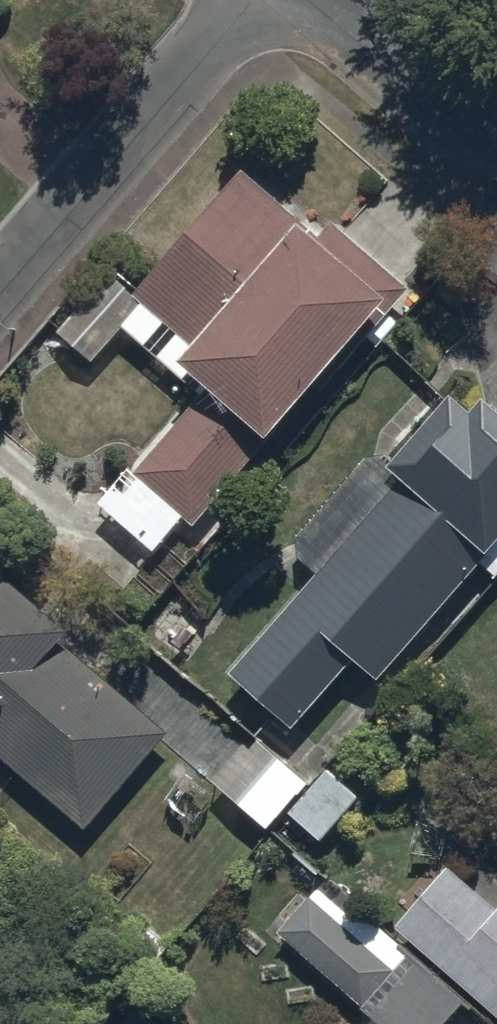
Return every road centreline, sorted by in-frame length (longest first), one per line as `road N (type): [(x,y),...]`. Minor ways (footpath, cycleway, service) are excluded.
road 1 (residential): [(254,0),(0,289)]
road 2 (residential): [(496,119),(333,0)]

